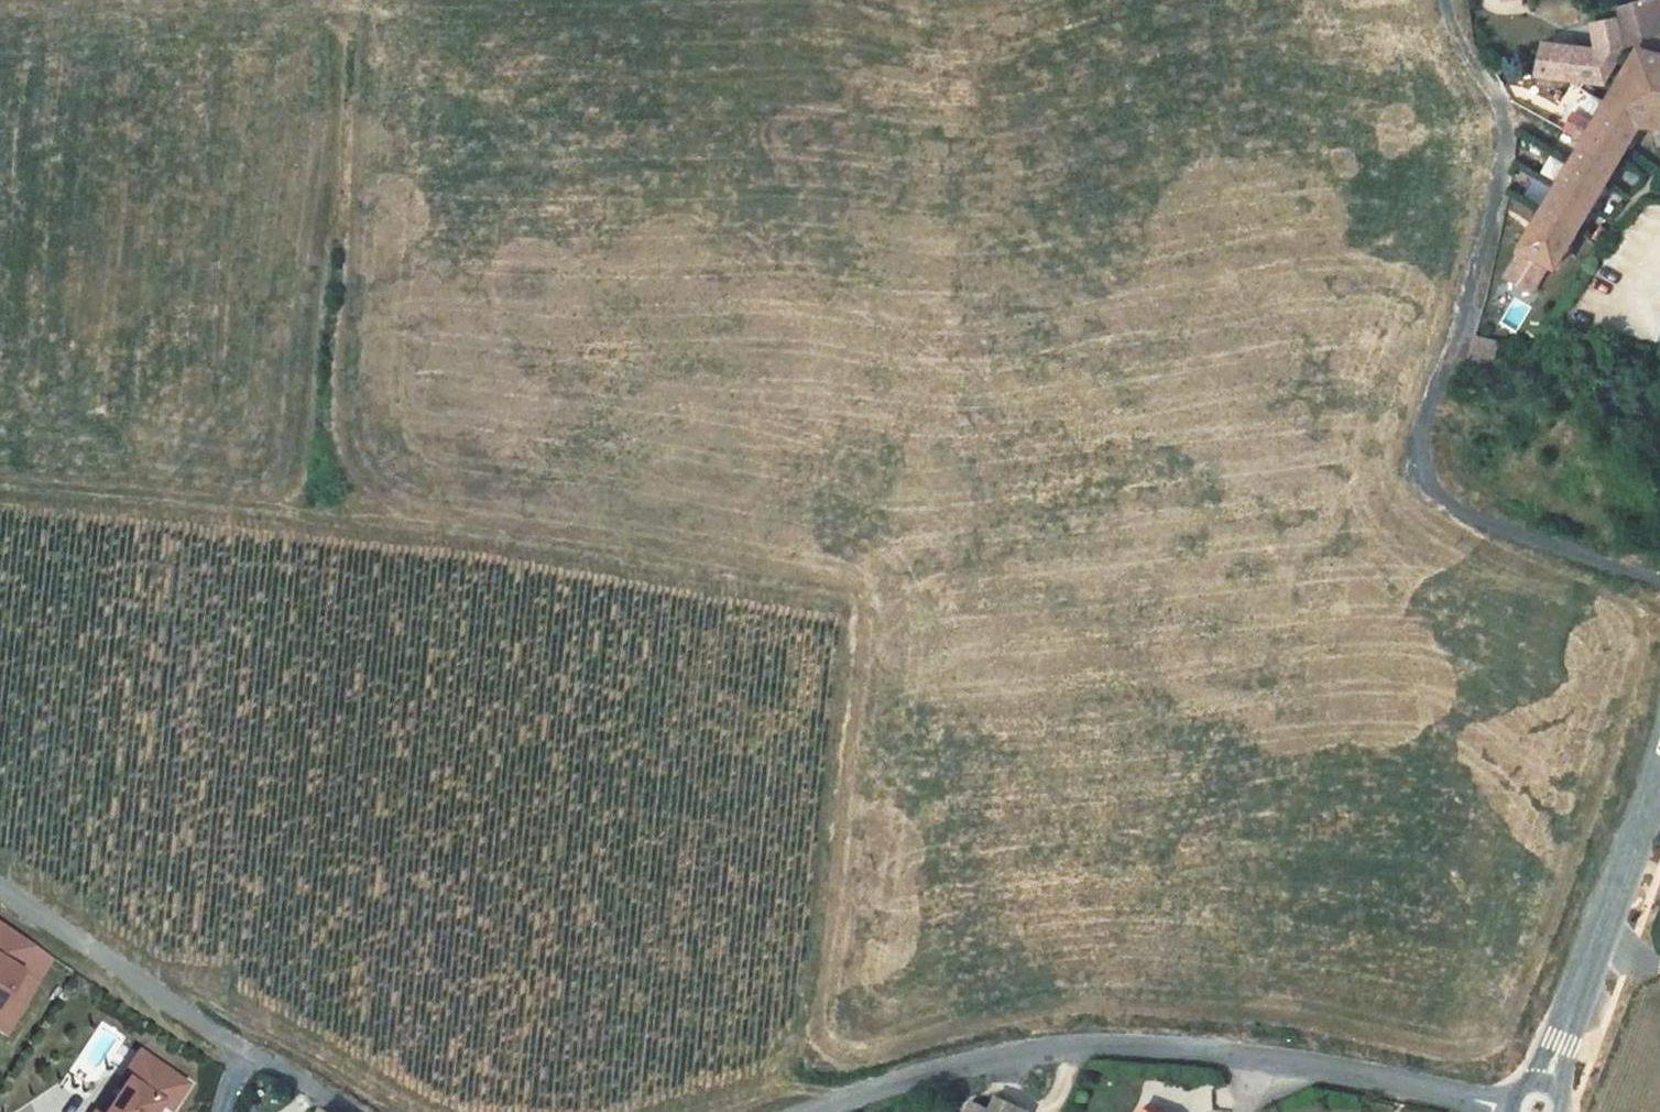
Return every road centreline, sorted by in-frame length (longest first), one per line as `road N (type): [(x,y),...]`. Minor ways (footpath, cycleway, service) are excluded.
road 1 (residential): [(1261,1059),(1073,1050),(954,1066),(806,1111)]
road 2 (residential): [(354,1111),(163,999),(0,881)]
road 3 (tertiary): [(1562,1048),(1647,835),(1659,782)]
road 4 (residential): [(1477,1098),(1261,1059)]

